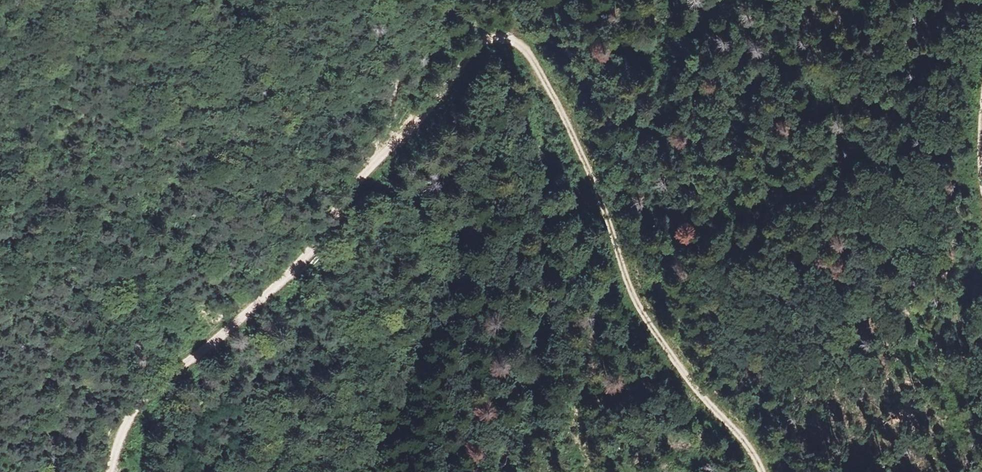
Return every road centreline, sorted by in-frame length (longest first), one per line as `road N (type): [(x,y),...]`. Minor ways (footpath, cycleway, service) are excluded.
road 1 (track): [(528,59),(570,133),(638,306),(681,371),(737,429),(758,471)]
road 2 (track): [(114,471),(152,391),(282,283),(370,163)]
road 3 (track): [(370,163),(402,140),(483,38),(496,32),(528,59),(542,178)]
road 4 (track): [(426,0),(370,163)]

